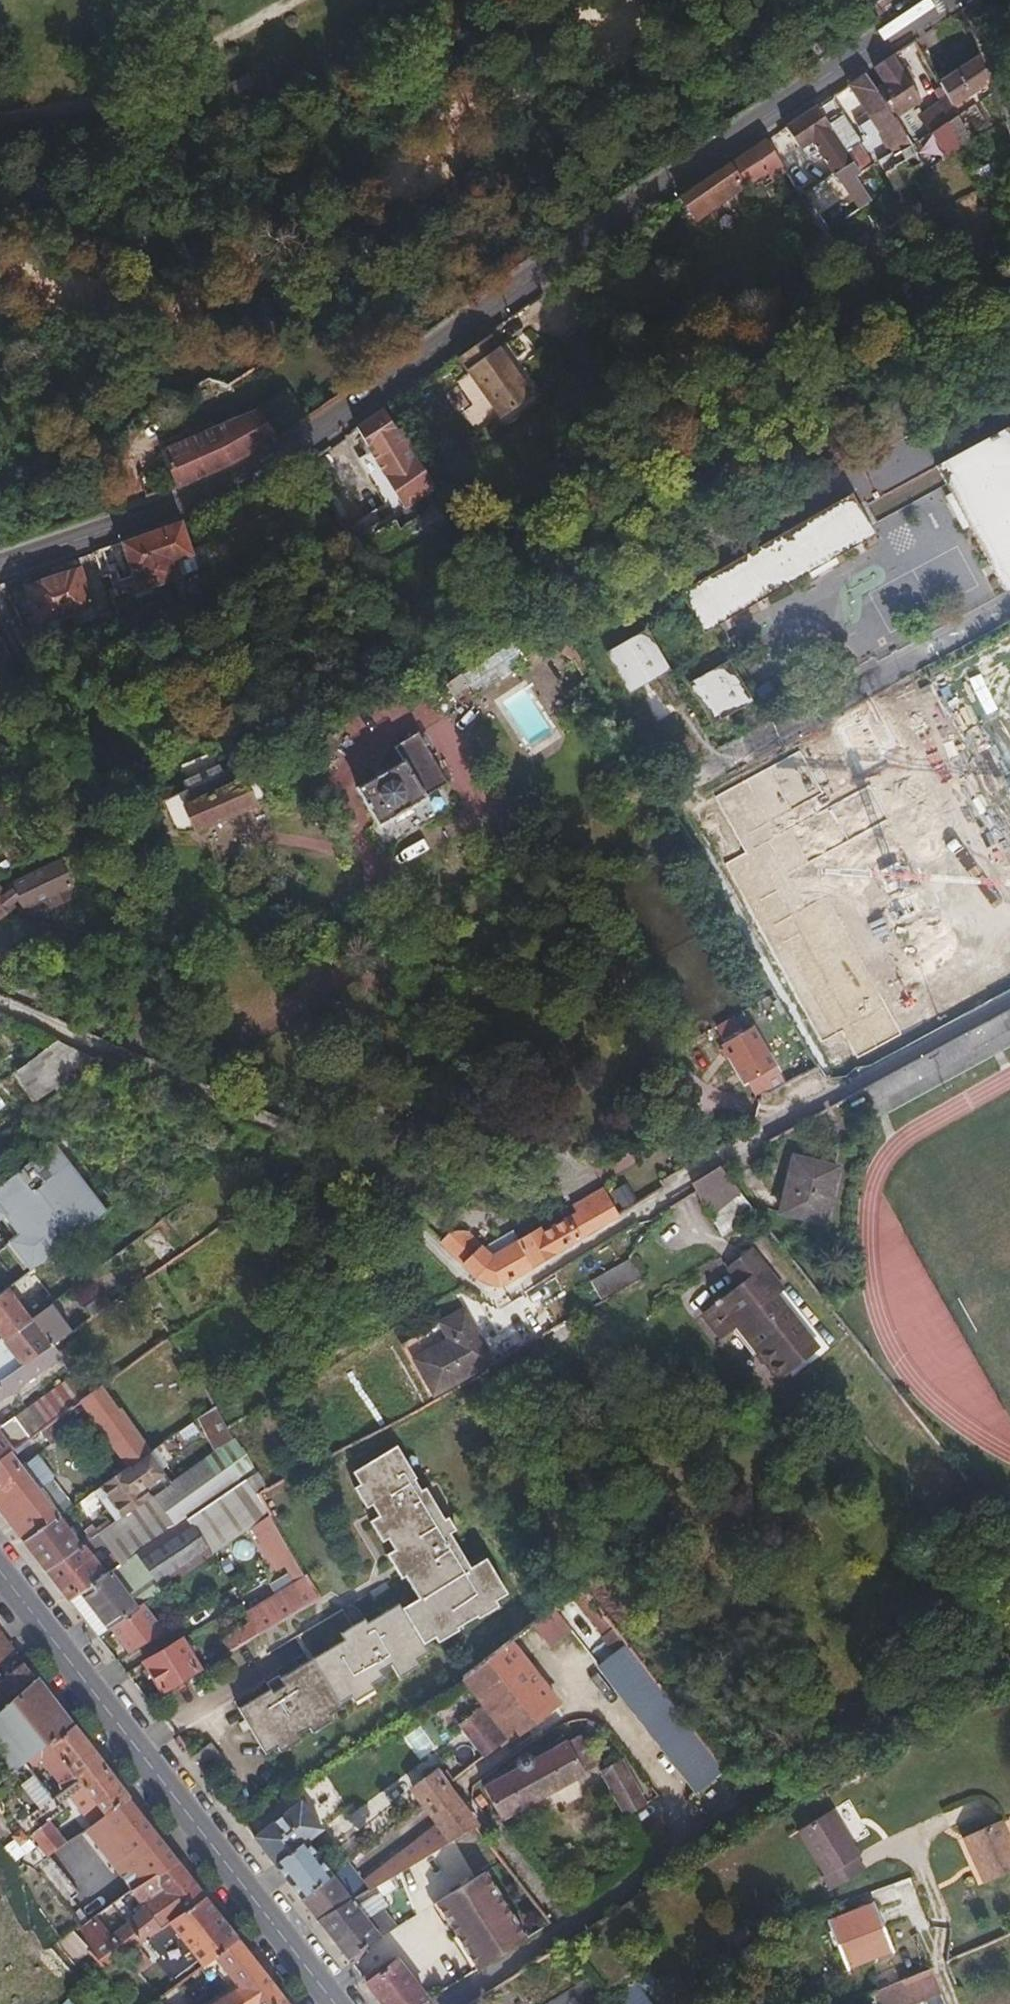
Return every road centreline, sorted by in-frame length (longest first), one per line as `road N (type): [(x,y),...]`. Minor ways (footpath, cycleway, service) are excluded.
road 1 (primary): [(0,560),(148,513),(269,463),(941,0)]
road 2 (primary): [(0,1573),(337,2003)]
road 3 (track): [(0,114),(194,55),(295,0)]

